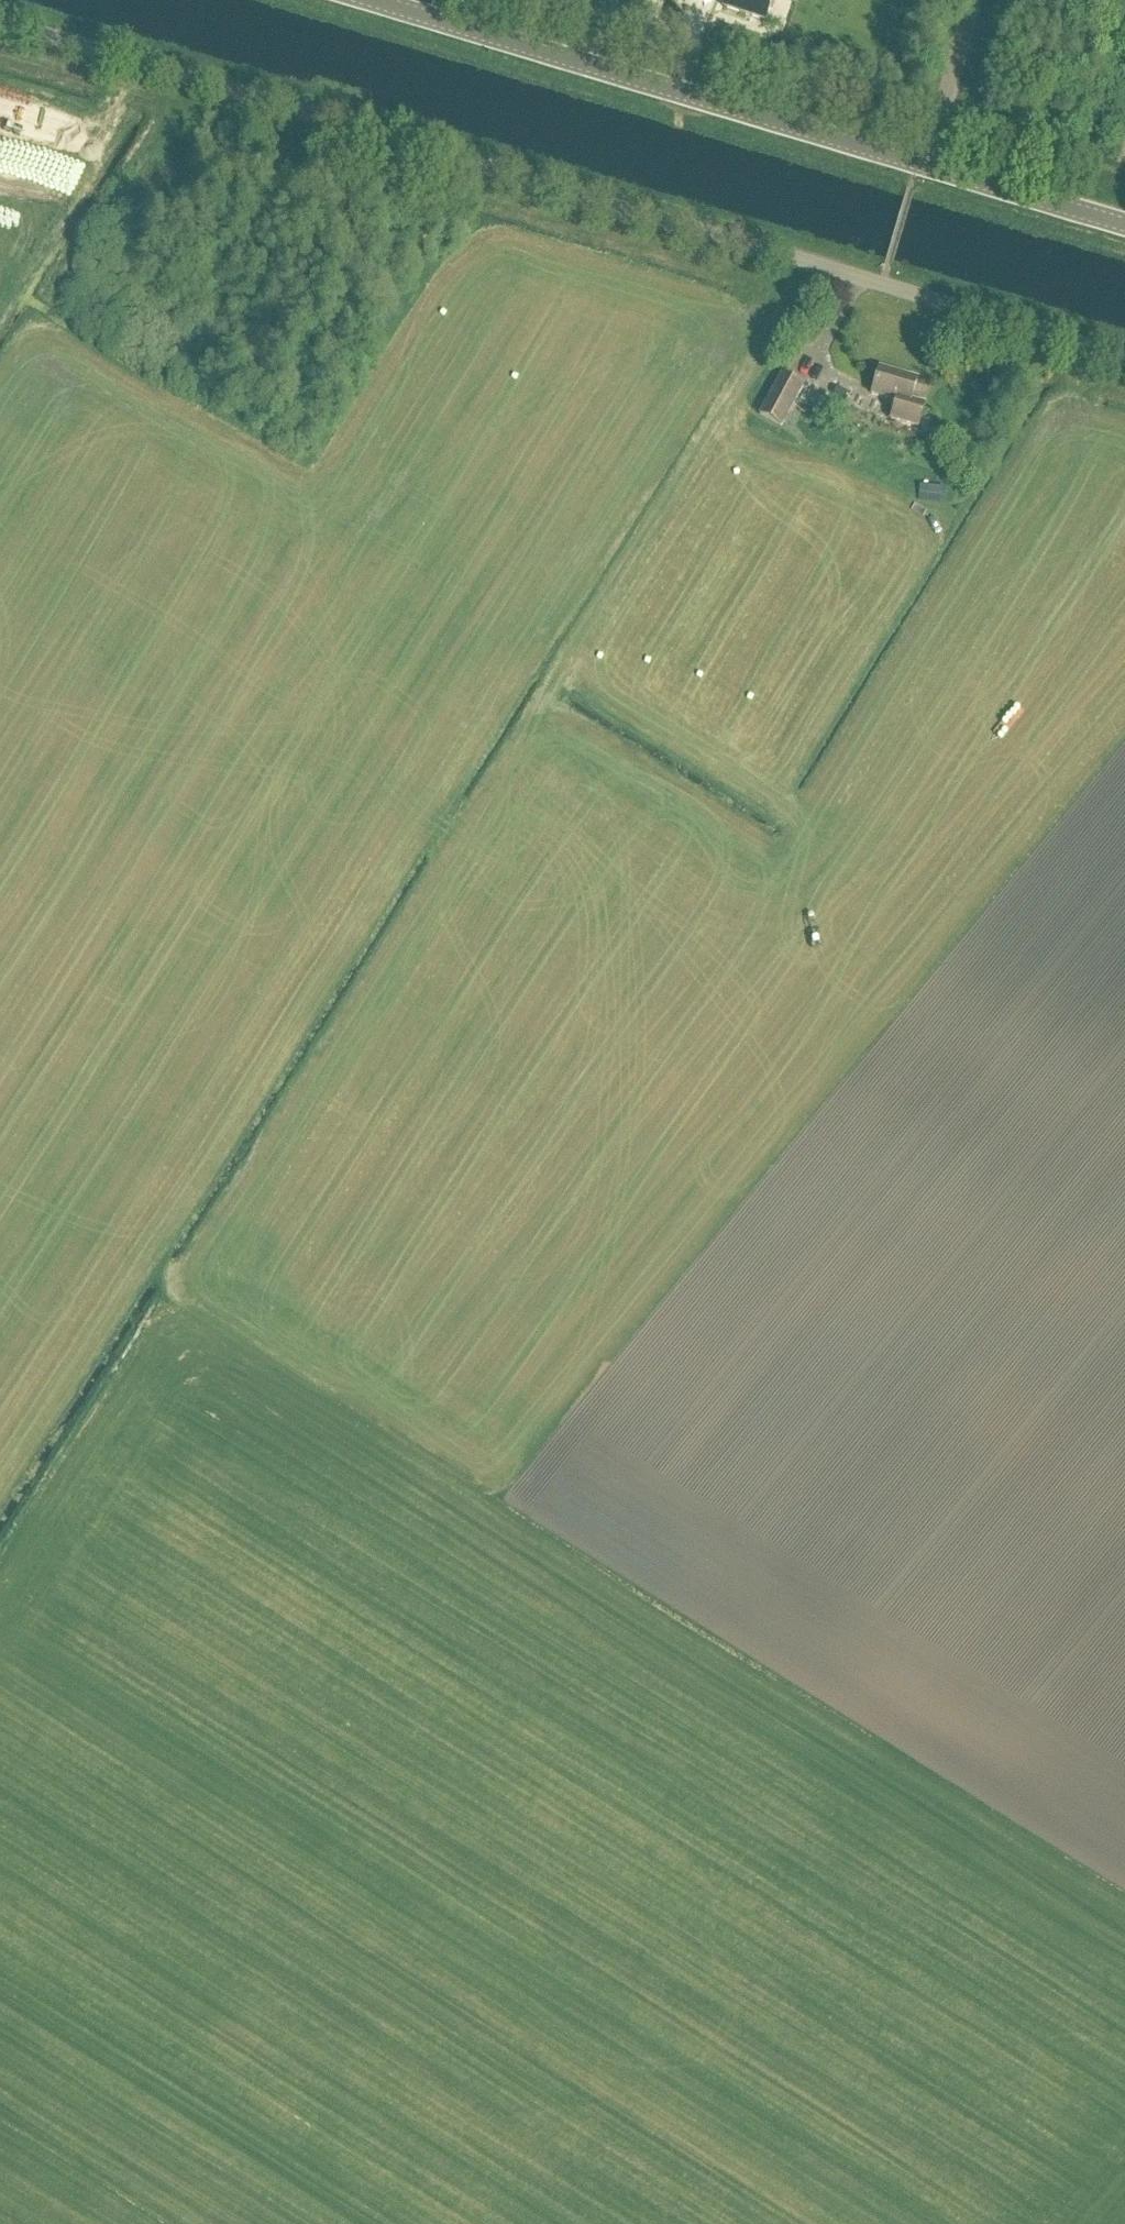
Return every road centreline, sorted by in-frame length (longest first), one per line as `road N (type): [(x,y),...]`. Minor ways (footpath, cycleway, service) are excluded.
road 1 (unclassified): [(1124,362),(0,24)]
road 2 (tertiary): [(924,165),(369,0)]
road 3 (tertiary): [(1124,224),(924,165)]
road 4 (unclassified): [(924,165),(971,0)]

